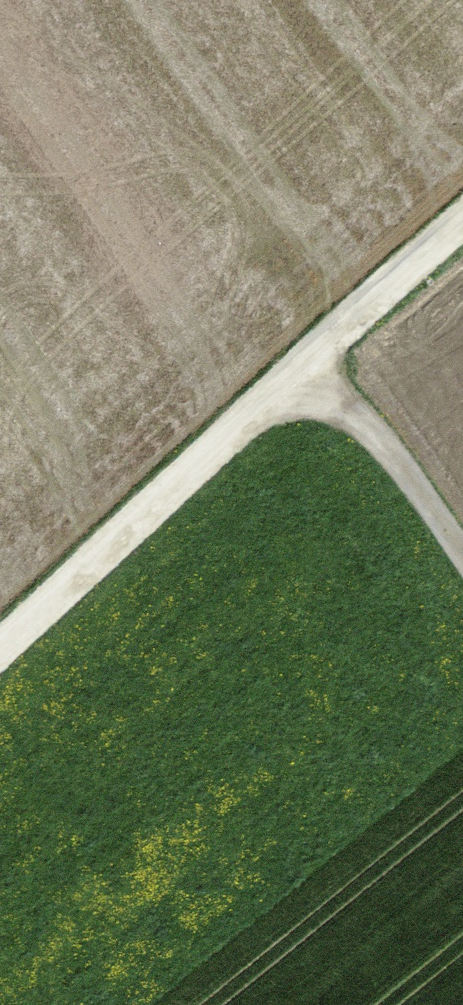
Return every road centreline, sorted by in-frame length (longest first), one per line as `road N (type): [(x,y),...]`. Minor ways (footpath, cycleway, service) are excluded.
road 1 (track): [(0,629),(462,204)]
road 2 (track): [(297,351),(462,580)]

